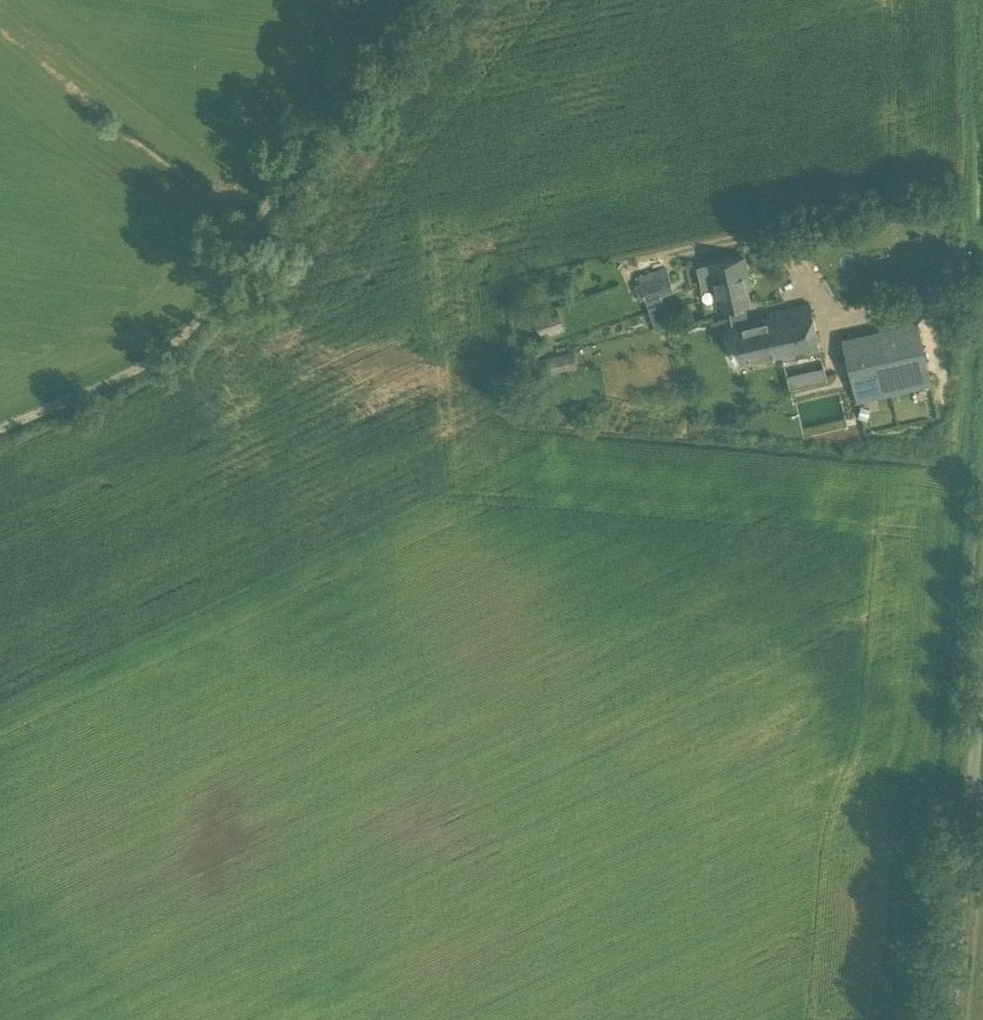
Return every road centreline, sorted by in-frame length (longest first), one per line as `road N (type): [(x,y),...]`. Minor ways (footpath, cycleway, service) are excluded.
road 1 (unclassified): [(940,1019),(982,405)]
road 2 (unclassified): [(0,418),(160,353),(190,330),(292,142),(398,0)]

